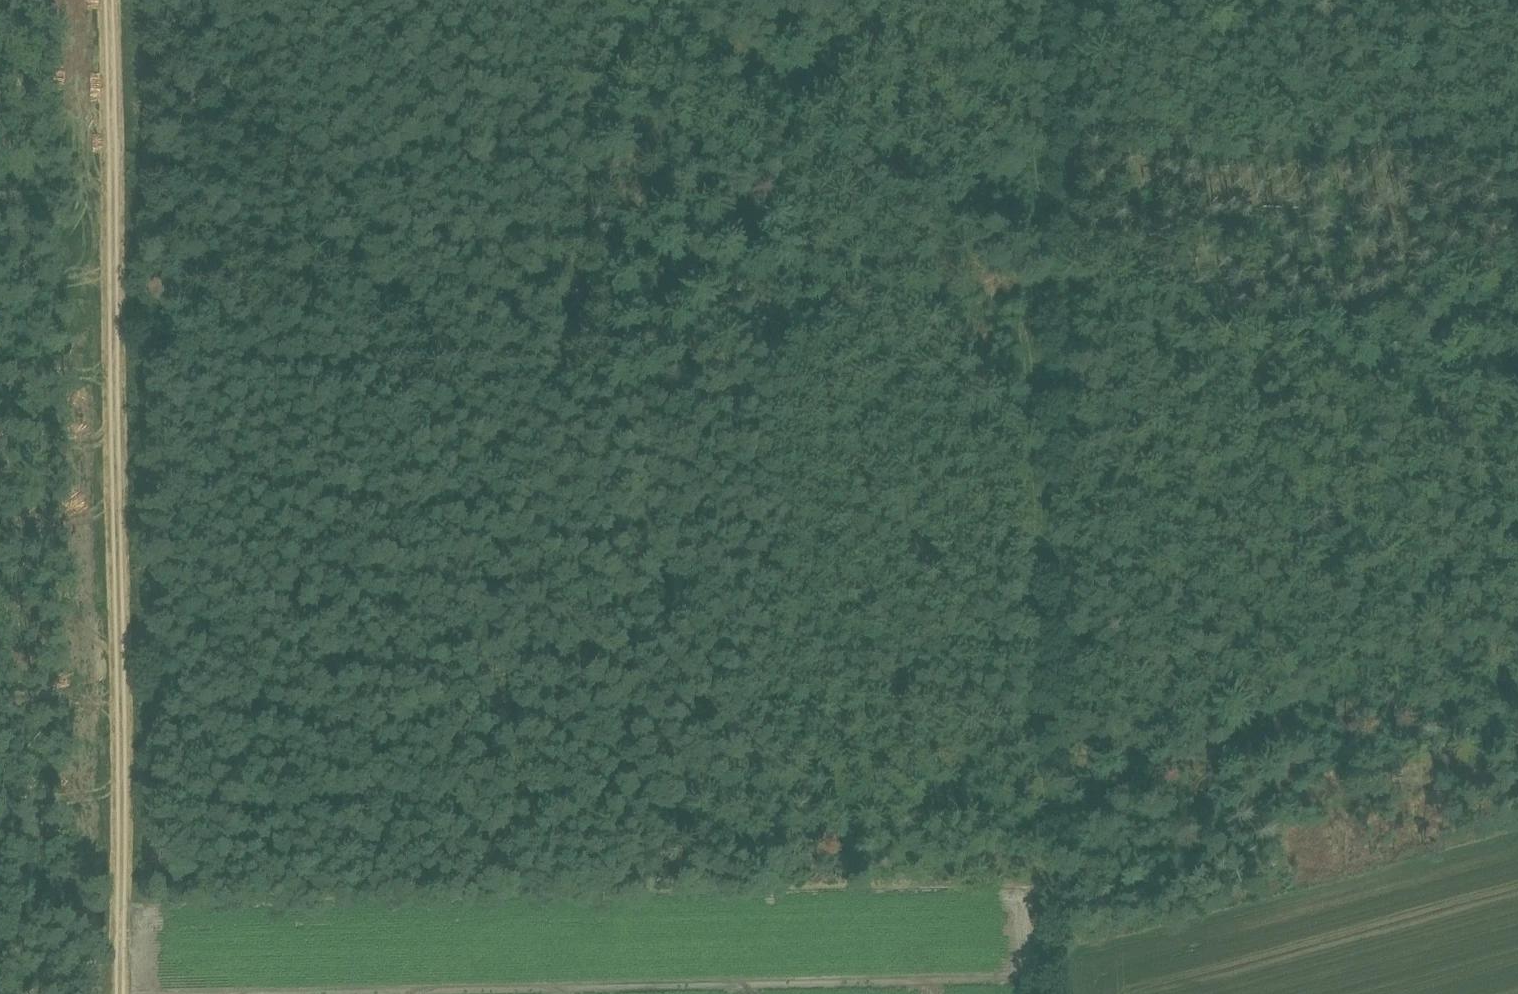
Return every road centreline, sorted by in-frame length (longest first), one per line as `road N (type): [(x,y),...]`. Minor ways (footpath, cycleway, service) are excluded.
road 1 (track): [(1056,993),(1066,0)]

